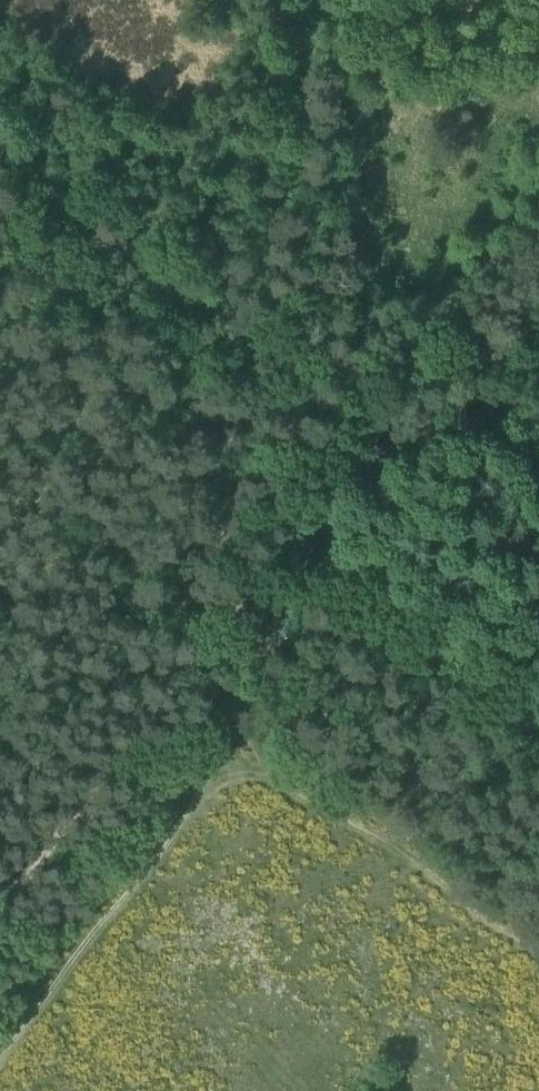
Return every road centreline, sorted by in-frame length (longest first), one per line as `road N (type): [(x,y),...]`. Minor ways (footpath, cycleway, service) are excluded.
road 1 (track): [(288,341),(286,543),(0,930)]
road 2 (track): [(348,481),(368,415),(538,190)]
road 3 (track): [(288,341),(127,241),(0,150)]
road 4 (track): [(348,481),(335,568),(538,726)]
road 5 (track): [(311,0),(288,341)]
road 6 (track): [(335,568),(220,640)]

